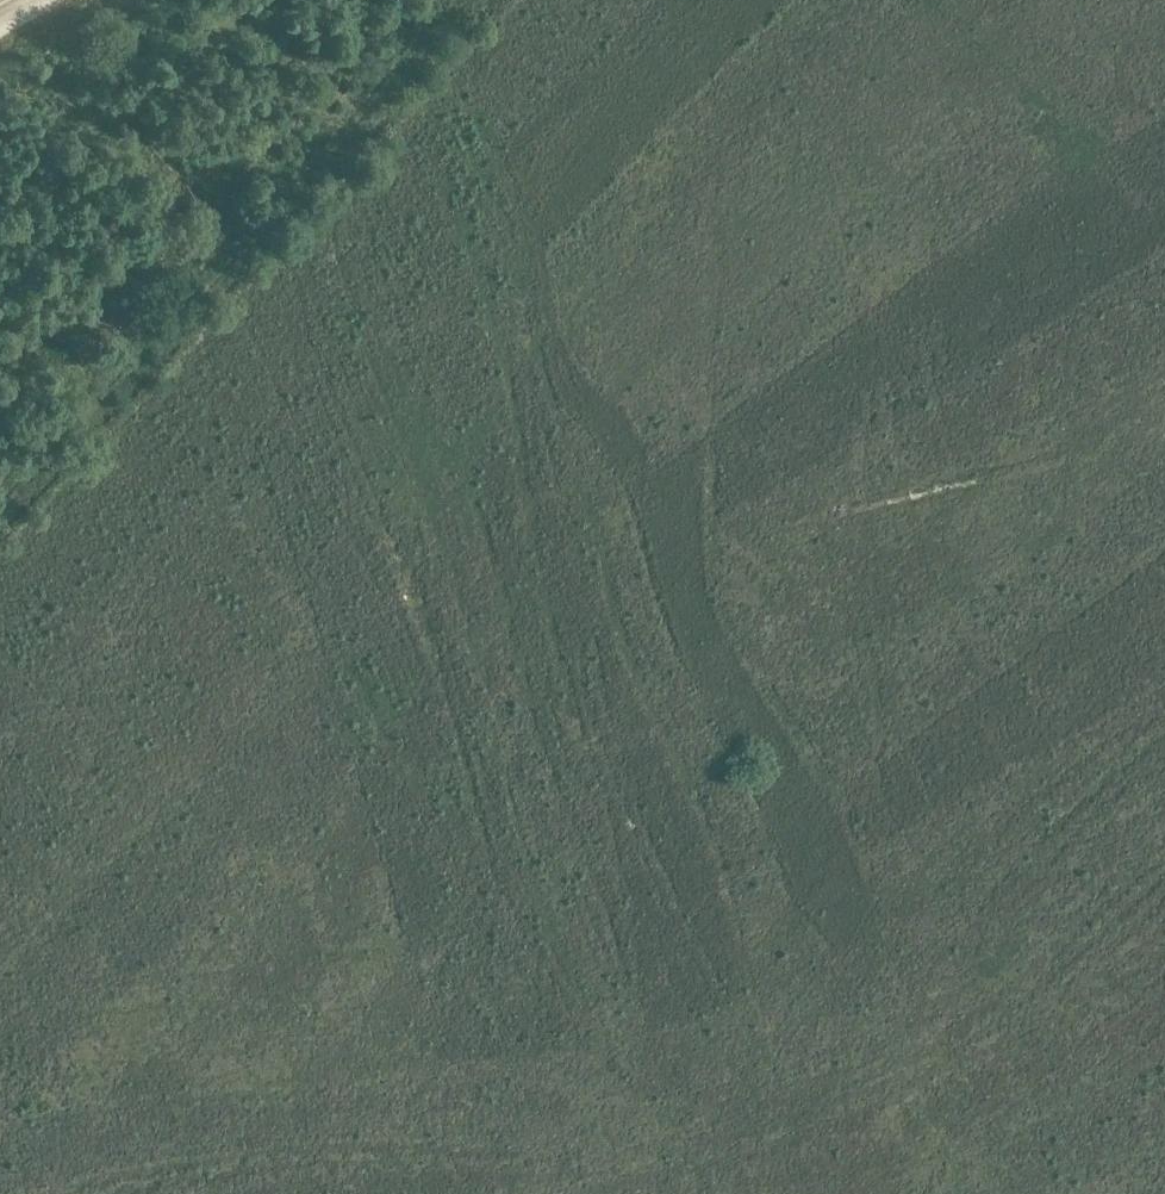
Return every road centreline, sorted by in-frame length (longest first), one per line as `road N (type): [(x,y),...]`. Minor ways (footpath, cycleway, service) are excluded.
road 1 (track): [(0,509),(211,292),(464,0)]

